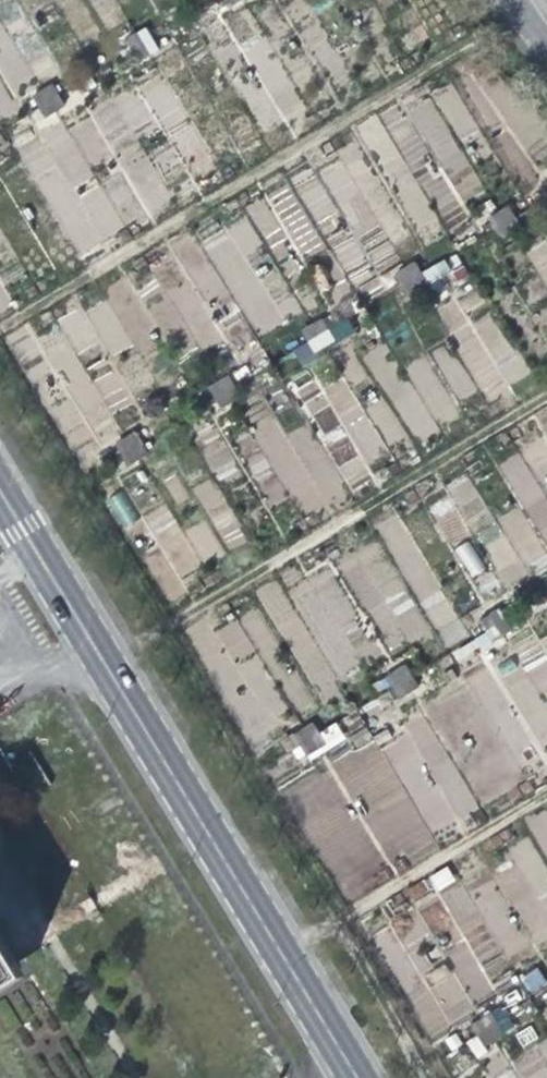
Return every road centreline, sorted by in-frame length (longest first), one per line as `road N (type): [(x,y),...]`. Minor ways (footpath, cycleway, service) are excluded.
road 1 (tertiary): [(356,1077),(0,492)]

